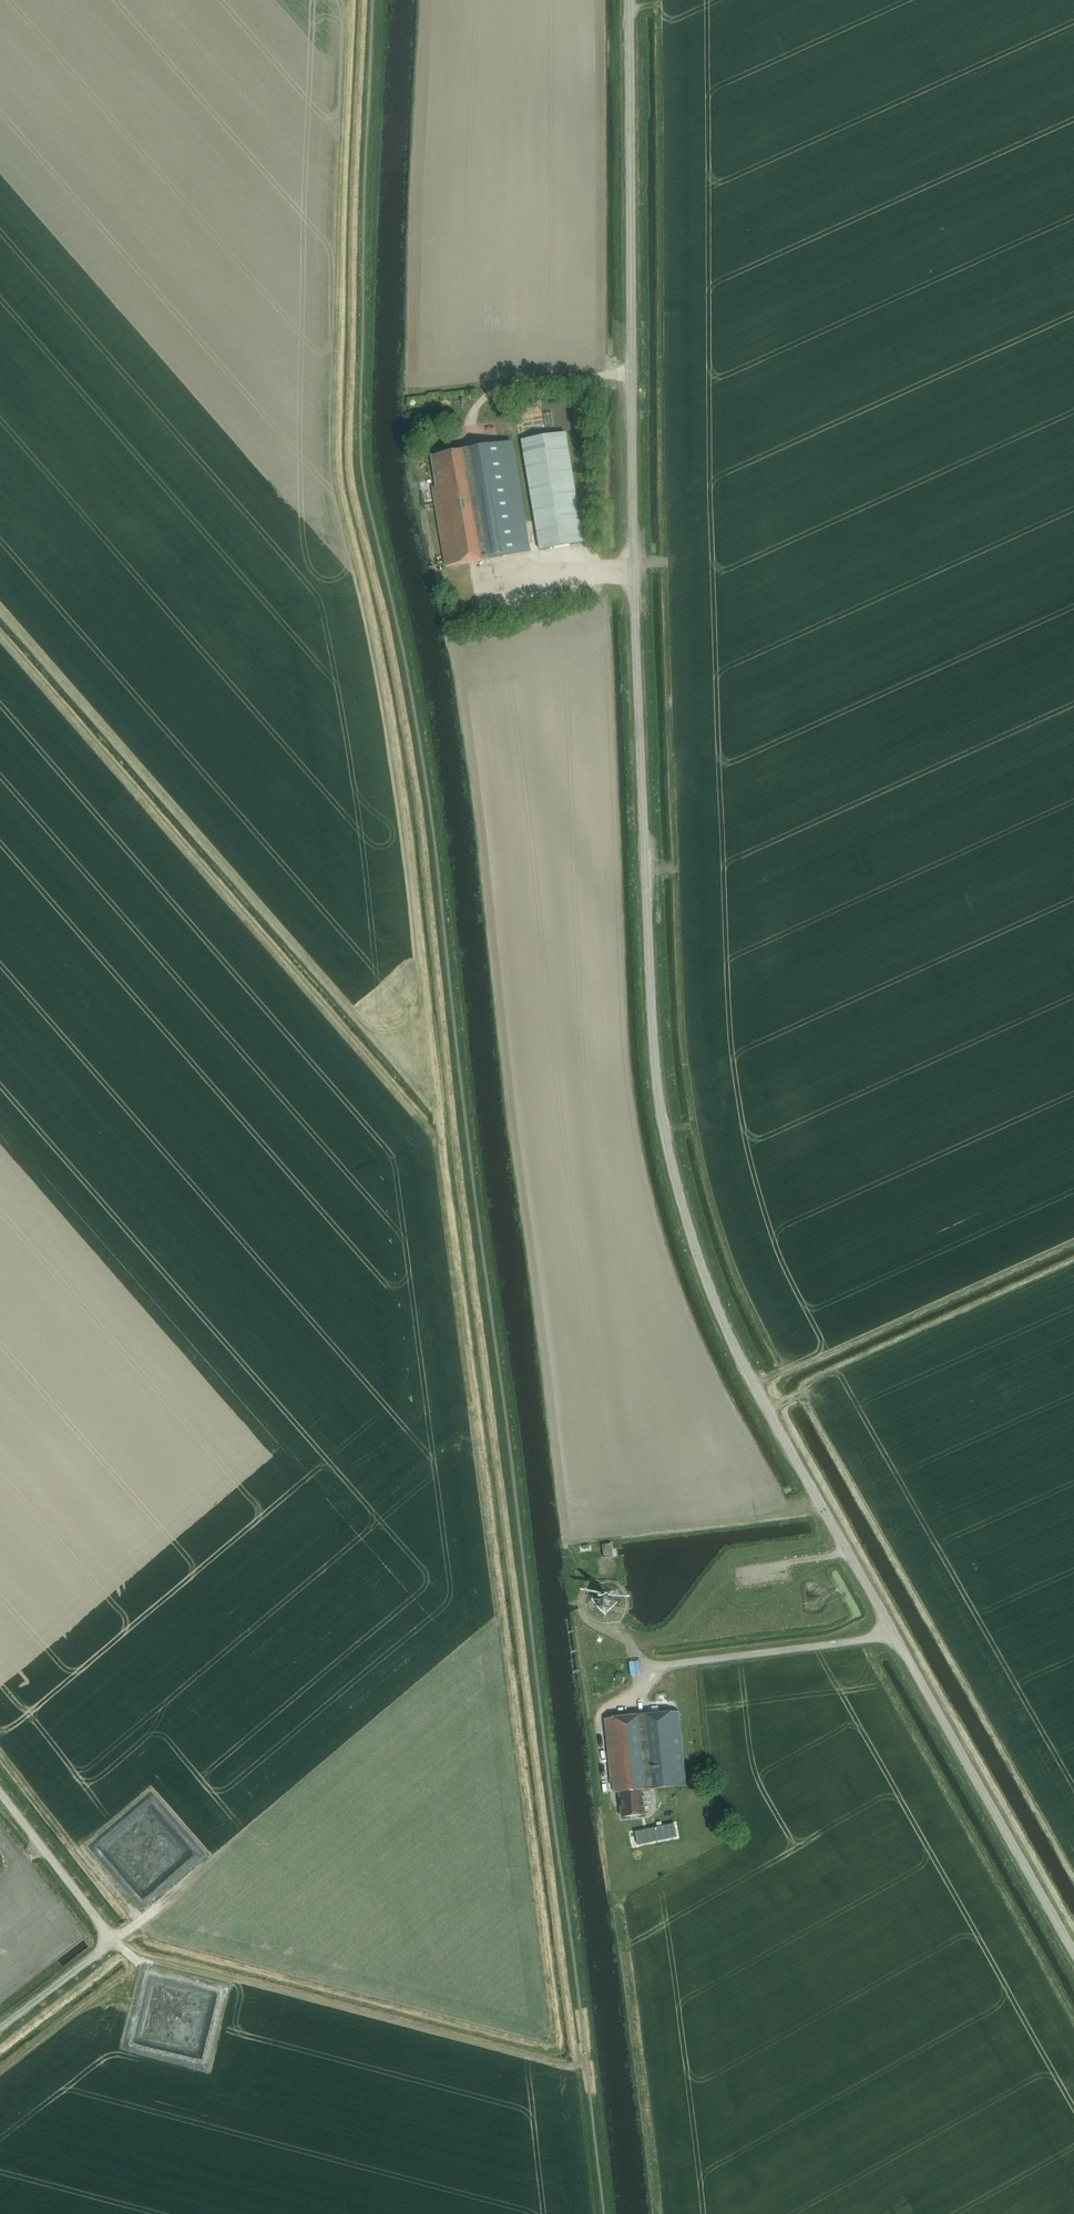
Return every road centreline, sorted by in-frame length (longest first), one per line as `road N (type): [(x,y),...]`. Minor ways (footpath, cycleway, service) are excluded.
road 1 (unclassified): [(1073,1949),(735,1347),(674,1171),(654,1051),(644,873),(629,0)]

